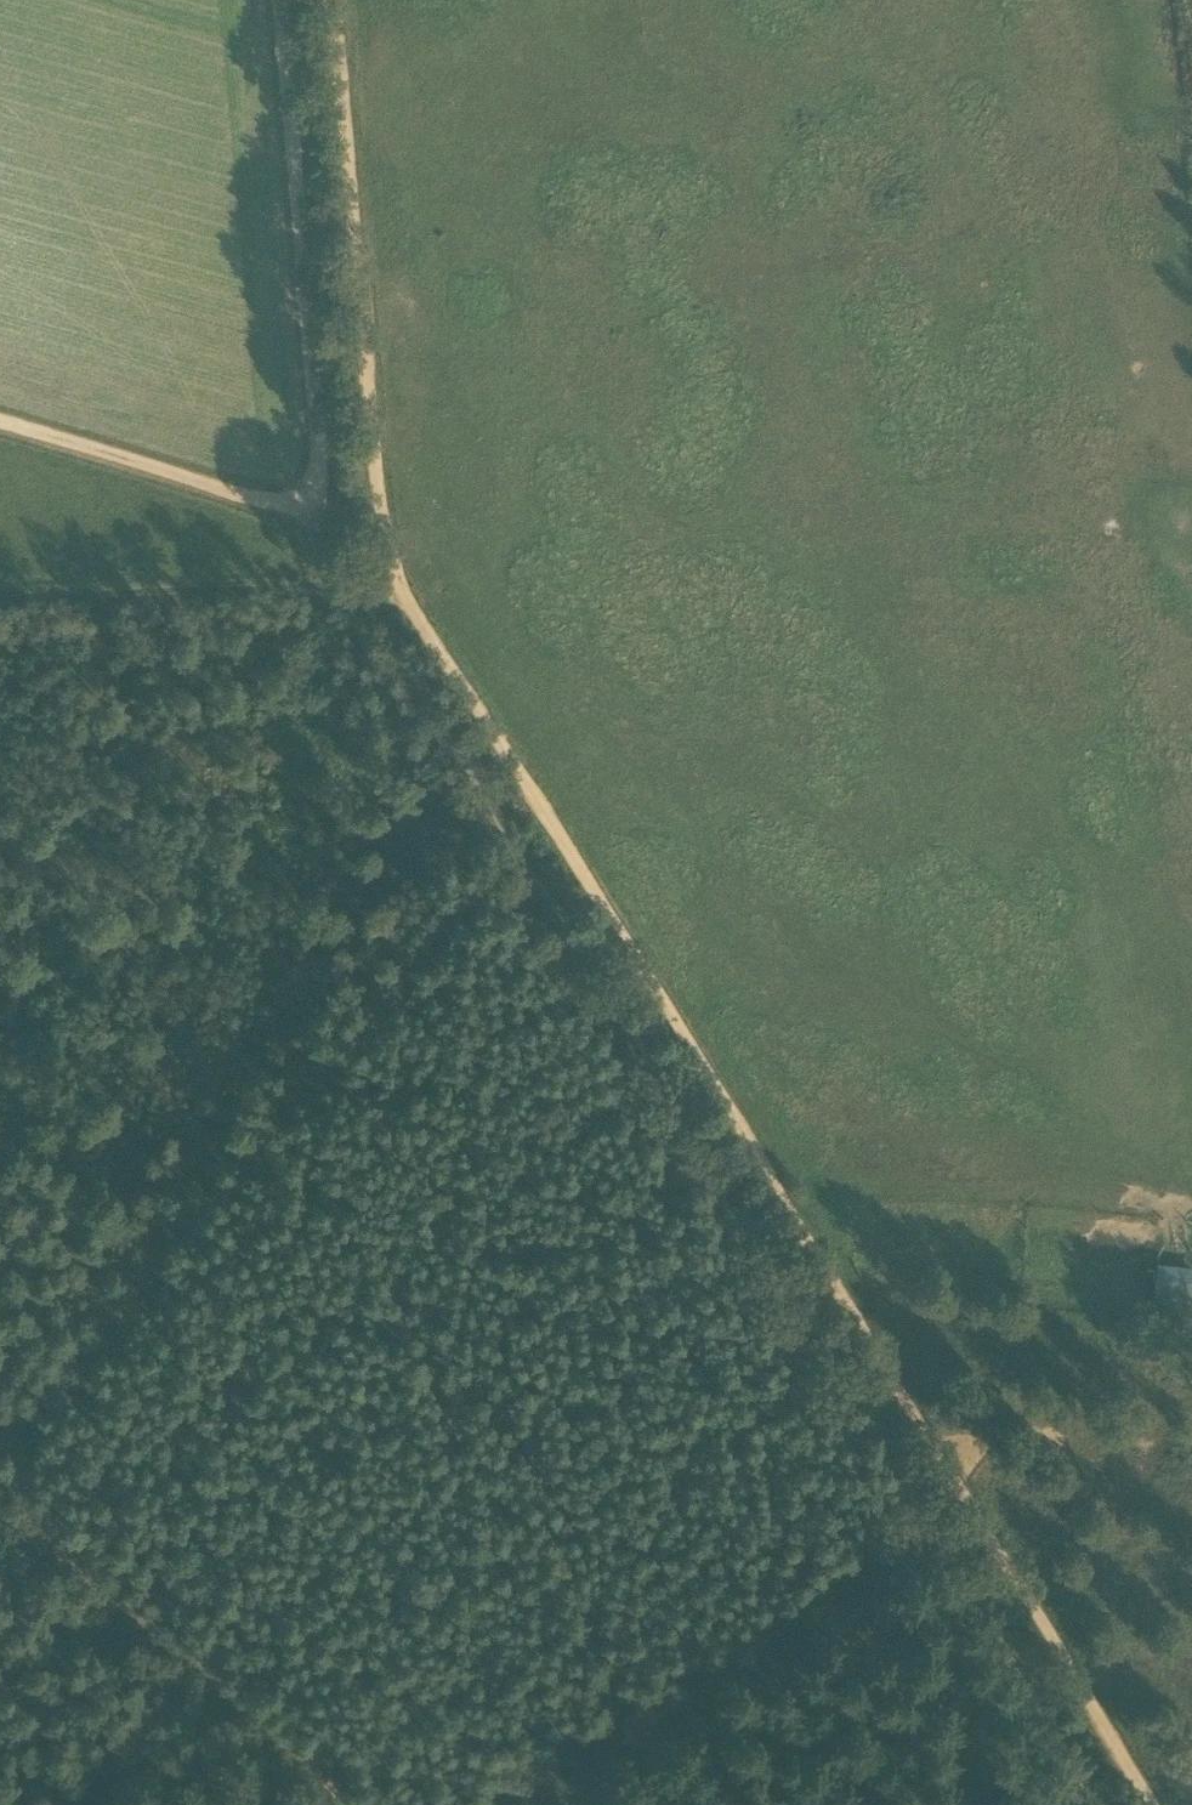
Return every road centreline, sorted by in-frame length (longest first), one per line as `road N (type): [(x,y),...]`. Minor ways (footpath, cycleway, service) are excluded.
road 1 (track): [(403,586),(947,1475)]
road 2 (track): [(337,0),(387,553),(403,586)]
road 3 (track): [(310,500),(320,466),(280,0)]
road 4 (track): [(947,1475),(1154,1804)]
road 5 (track): [(310,500),(260,500),(0,420)]
road 6 (track): [(0,1517),(240,1696)]
road 7 (track): [(240,1696),(360,1804)]

